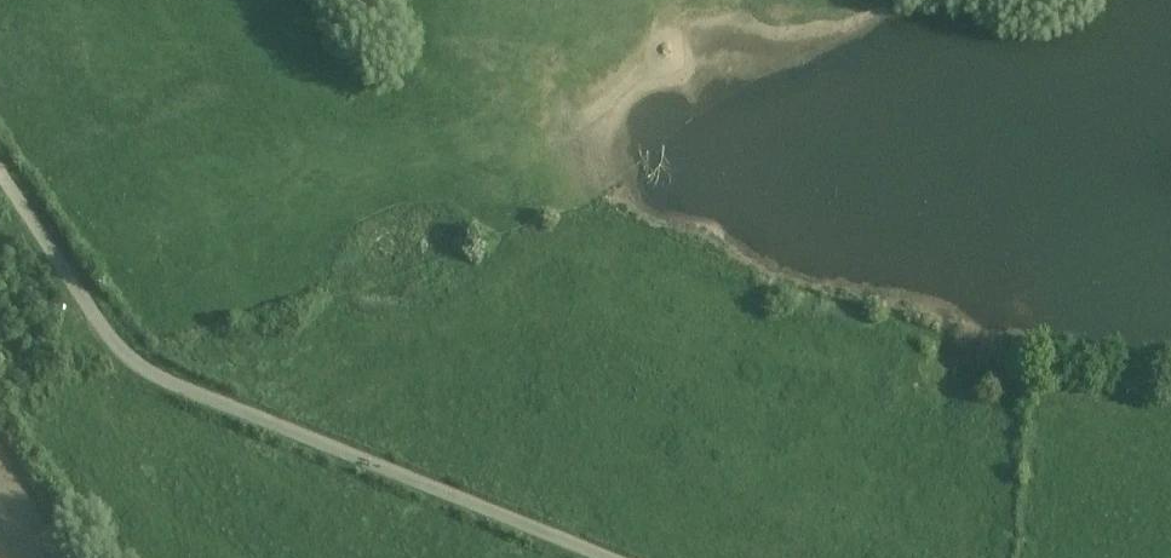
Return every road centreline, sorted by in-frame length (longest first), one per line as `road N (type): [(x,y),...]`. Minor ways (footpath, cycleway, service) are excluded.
road 1 (track): [(616,557),(214,397),(143,354),(90,303),(0,171)]

